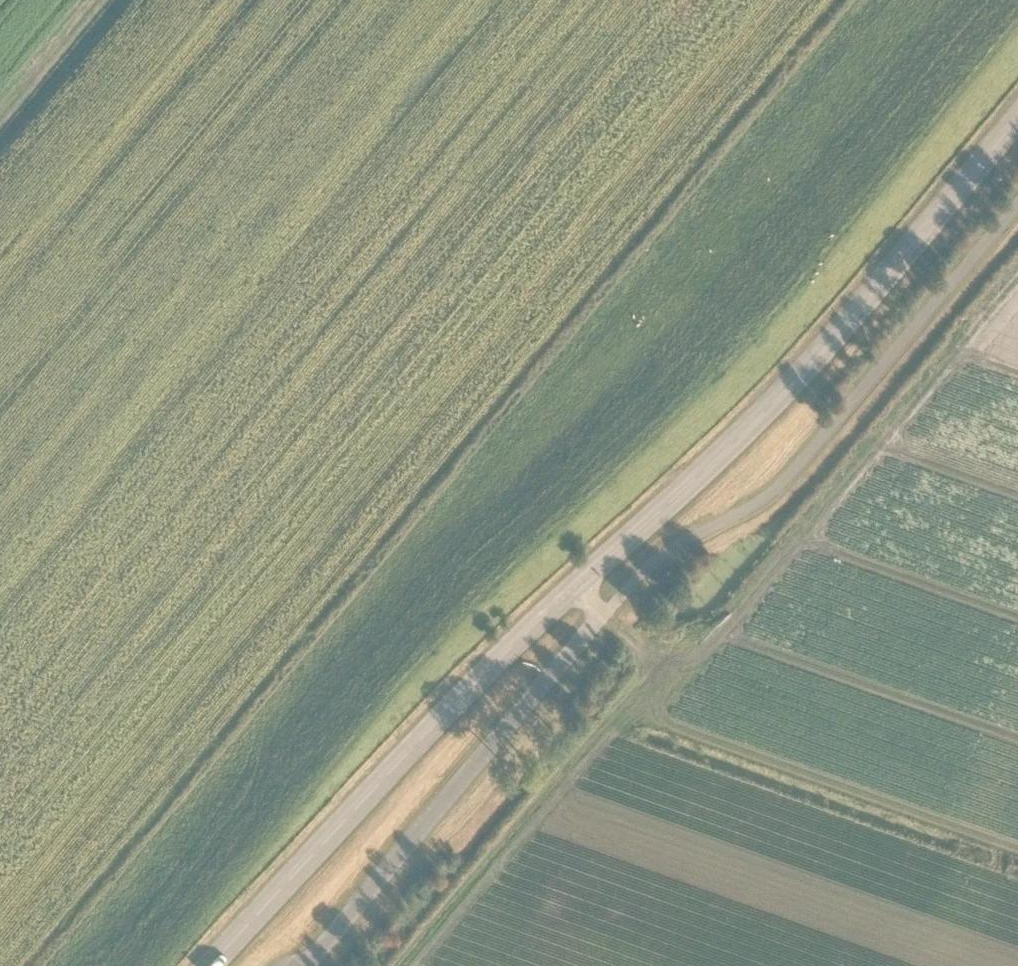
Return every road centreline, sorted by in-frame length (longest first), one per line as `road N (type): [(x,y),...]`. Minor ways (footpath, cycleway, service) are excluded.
road 1 (secondary): [(580,581),(763,412),(1017,113)]
road 2 (secondary): [(209,965),(580,581)]
road 3 (unclassified): [(305,965),(593,623),(596,609),(580,581)]

